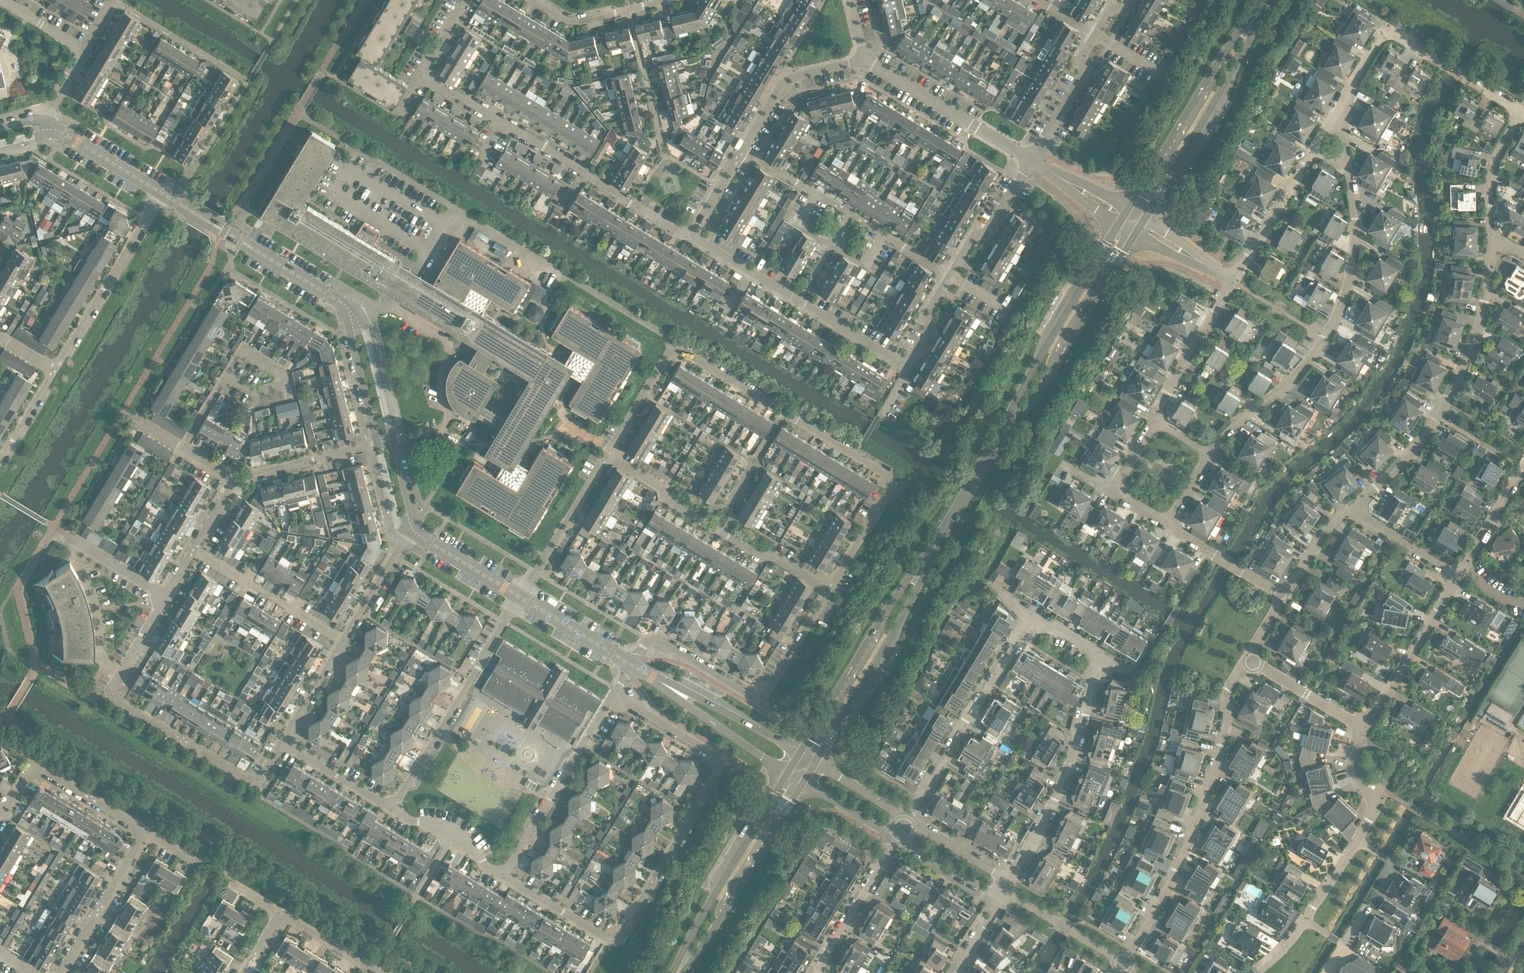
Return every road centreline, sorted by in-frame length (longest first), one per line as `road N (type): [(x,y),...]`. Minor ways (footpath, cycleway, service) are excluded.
road 1 (residential): [(830,591),(890,490),(891,478),(857,456),(671,351),(609,457)]
road 2 (residential): [(614,694),(719,762),(621,934),(605,939),(503,874)]
road 3 (residential): [(1212,452),(1237,419),(1281,391),(1316,350),(1337,310),(1352,277),(1356,218),(1347,168)]
road 4 (residential): [(1124,962),(1199,820),(1230,691),(1248,659)]
road 5 (residential): [(1254,972),(1307,921),(1386,794),(1358,778),(1351,758),(1364,726)]
road 6 (residential): [(909,819),(1034,616),(1093,650)]
road 7 (residential): [(1352,509),(1400,468),(1445,409),(1470,356),(1494,250)]
road 8 (residential): [(632,664),(656,638),(758,695),(768,690),(830,591)]
road 9 (residential): [(950,275),(906,362),(751,272)]
road 10 (residential): [(830,591),(667,499),(658,485),(609,457)]
road 11 (secondary): [(998,445),(1047,382),(1135,232)]
road 12 (secondary): [(1120,223),(1026,381),(998,445)]
road 13 (secondary): [(1144,218),(1270,0)]
road 14 (secondary): [(1264,0),(1130,210)]
road 15 (residential): [(393,810),(521,598)]
road 16 (residential): [(1013,882),(1068,773),(1093,650)]
road 17 (residential): [(284,744),(252,781),(109,696),(120,673)]
road 18 (secondary): [(815,760),(905,617),(931,552)]
road 19 (secondary): [(931,552),(891,603),(802,752)]
road 20 (secondary): [(789,772),(673,972)]
road 21 (tertiary): [(357,313),(162,193)]
road 22 (secondary): [(683,972),(802,780)]
road 23 (residential): [(503,874),(614,694)]
road 24 (residential): [(55,371),(162,193)]
road 25 (residential): [(1031,160),(864,59)]
road 26 (residential): [(1364,726),(1457,571)]
road 27 (tertiary): [(802,752),(646,672)]
road 28 (tertiary): [(646,672),(789,772)]
road 29 (residential): [(521,598),(609,457)]
road 30 (residential): [(60,972),(147,831)]
road 31 (residential): [(281,911),(230,880),(220,862),(200,865),(147,831)]
road 32 (residential): [(744,152),(789,79),(864,59)]
road 33 (residential): [(815,972),(899,837)]
road 34 (residential): [(1155,419),(1234,282)]
road 35 (residential): [(1234,282),(1315,150)]
road 36 (residential): [(1343,104),(1385,32),(1444,62)]
road 37 (residential): [(1494,250),(1490,175),(1521,110)]
road 38 (residential): [(530,0),(571,22),(669,0)]
road 39 (residential): [(238,478),(379,446)]
road 40 (residential): [(1031,160),(992,228),(972,240),(950,275)]
road 41 (residential): [(1096,35),(1082,79),(1031,160)]
road 42 (residential): [(120,673),(101,662),(81,546)]
road 43 (tertiary): [(162,193),(42,124)]
road 44 (tertiary): [(357,313),(352,333),(379,446)]
road 45 (residential): [(1284,594),(1168,523)]
road 46 (tertiary): [(395,442),(357,313)]
road 47 (residential): [(1364,726),(1248,659)]
road 48 (residential): [(503,874),(455,831),(393,810)]
road 49 (tertiary): [(521,598),(411,530)]
road 50 (residential): [(343,640),(411,530)]
road 51 (tertiary): [(632,664),(521,598)]
road 52 (residential): [(692,238),(584,170)]
road 53 (residential): [(393,810),(284,744)]
road 54 (residential): [(147,831),(37,767)]
road 55 (secondary): [(931,552),(998,445)]
road 56 (residential): [(1457,571),(1523,464)]
road 57 (residential): [(899,837),(1004,900)]
road 58 (residential): [(1124,962),(1020,898)]
road 59 (residential): [(1457,571),(1352,509)]
road 60 (residential): [(1013,882),(909,819)]
road 61 (residential): [(227,378),(254,393),(286,384),(284,374),(244,351)]

